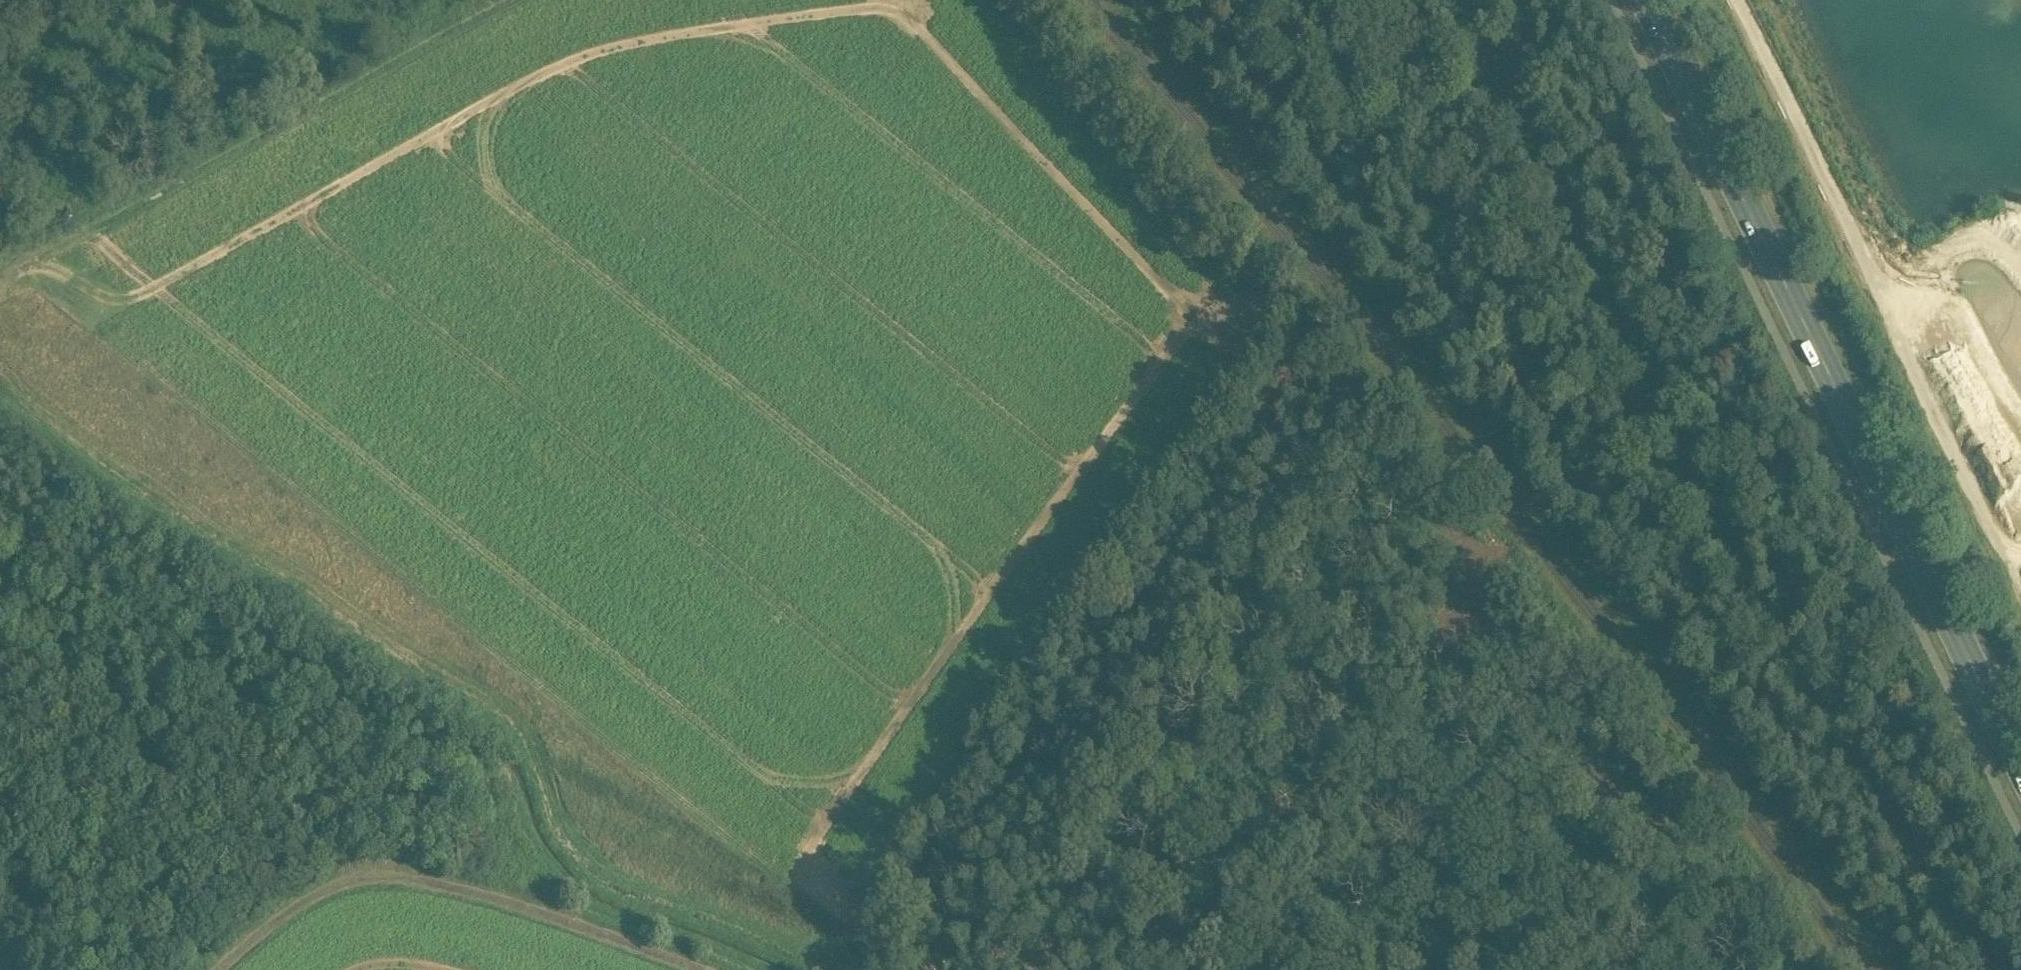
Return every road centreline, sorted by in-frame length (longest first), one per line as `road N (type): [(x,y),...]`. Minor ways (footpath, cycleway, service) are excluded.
road 1 (primary): [(1648,0),(2020,776)]

